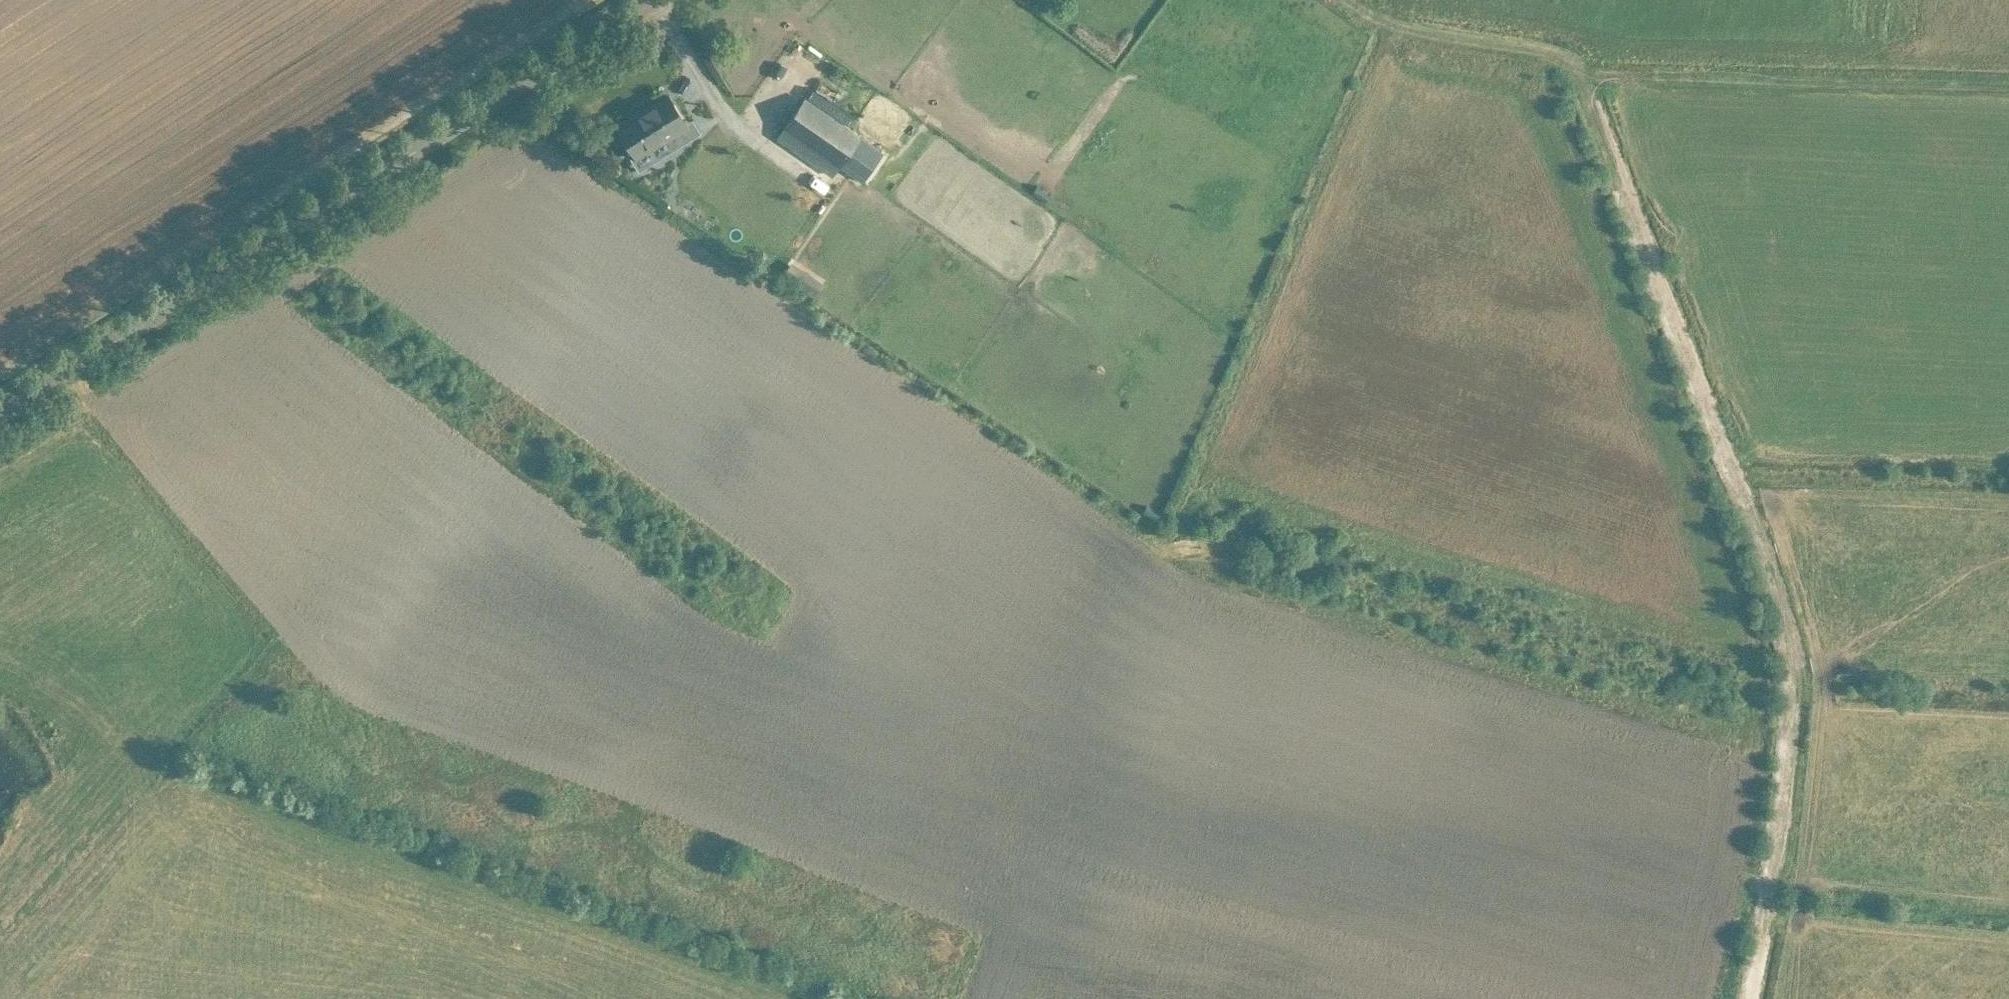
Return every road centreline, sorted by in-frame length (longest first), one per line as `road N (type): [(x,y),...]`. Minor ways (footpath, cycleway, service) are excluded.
road 1 (track): [(1579,83),(1787,630),(1785,785),(1747,998)]
road 2 (unclassified): [(0,419),(661,0)]
road 3 (track): [(1579,83),(1578,61),(1372,20),(1341,0)]

